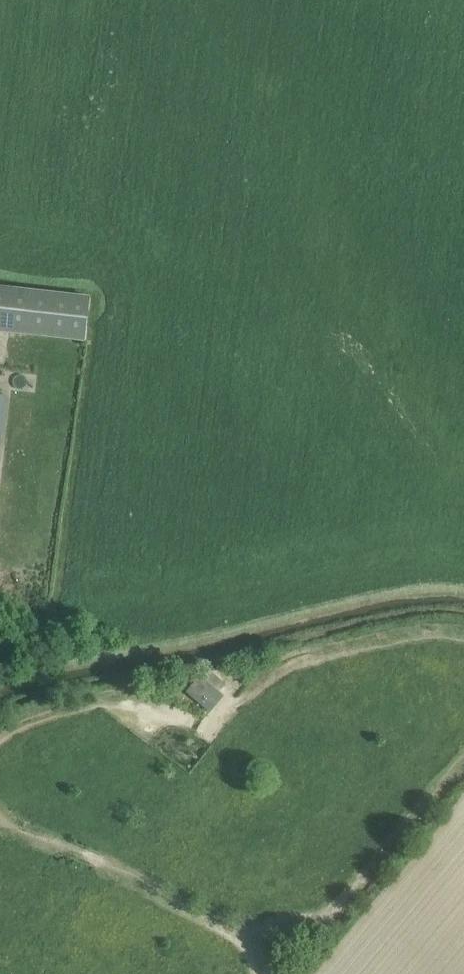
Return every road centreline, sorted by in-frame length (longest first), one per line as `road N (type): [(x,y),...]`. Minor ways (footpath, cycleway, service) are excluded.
road 1 (track): [(0,715),(32,698),(446,612),(463,615)]

